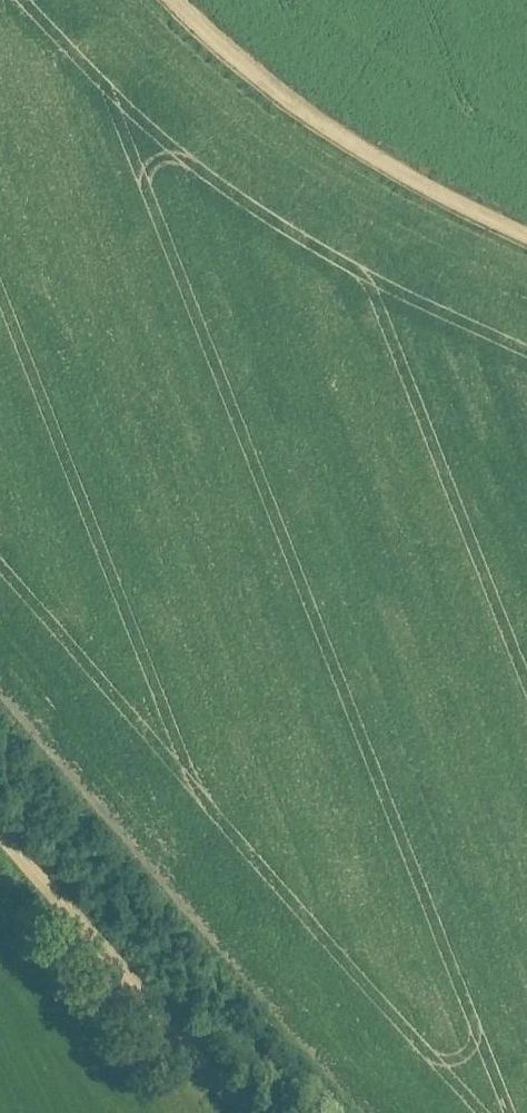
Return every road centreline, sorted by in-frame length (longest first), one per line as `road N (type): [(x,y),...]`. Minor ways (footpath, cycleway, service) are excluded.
road 1 (track): [(172,0),(316,118),(389,165),(526,235)]

